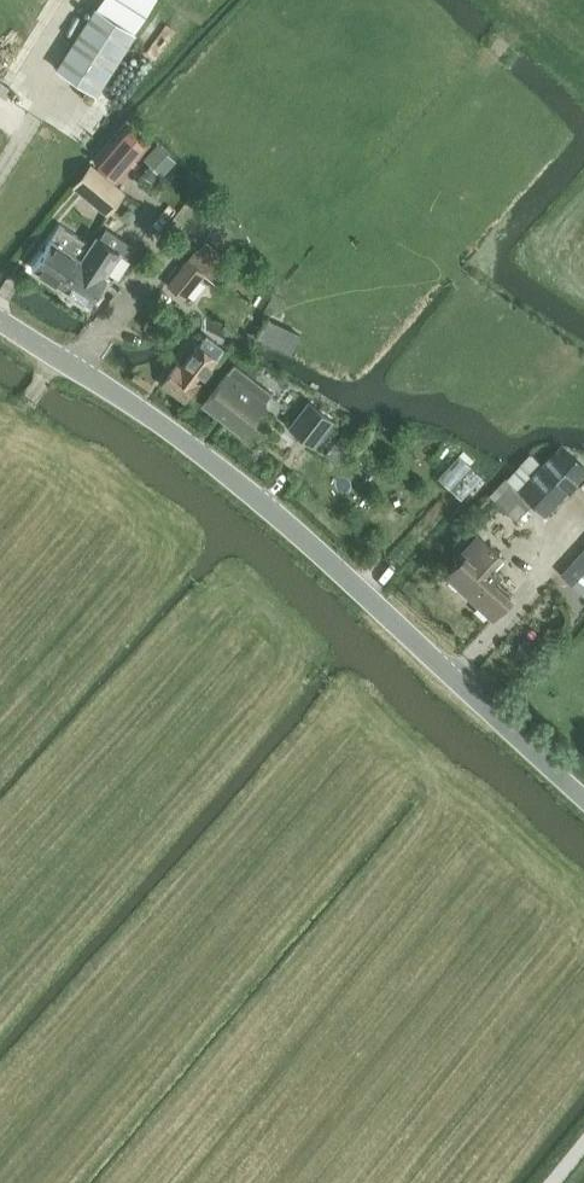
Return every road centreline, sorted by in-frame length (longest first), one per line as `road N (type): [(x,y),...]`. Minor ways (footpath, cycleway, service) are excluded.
road 1 (unclassified): [(583,795),(269,504),(0,320)]

